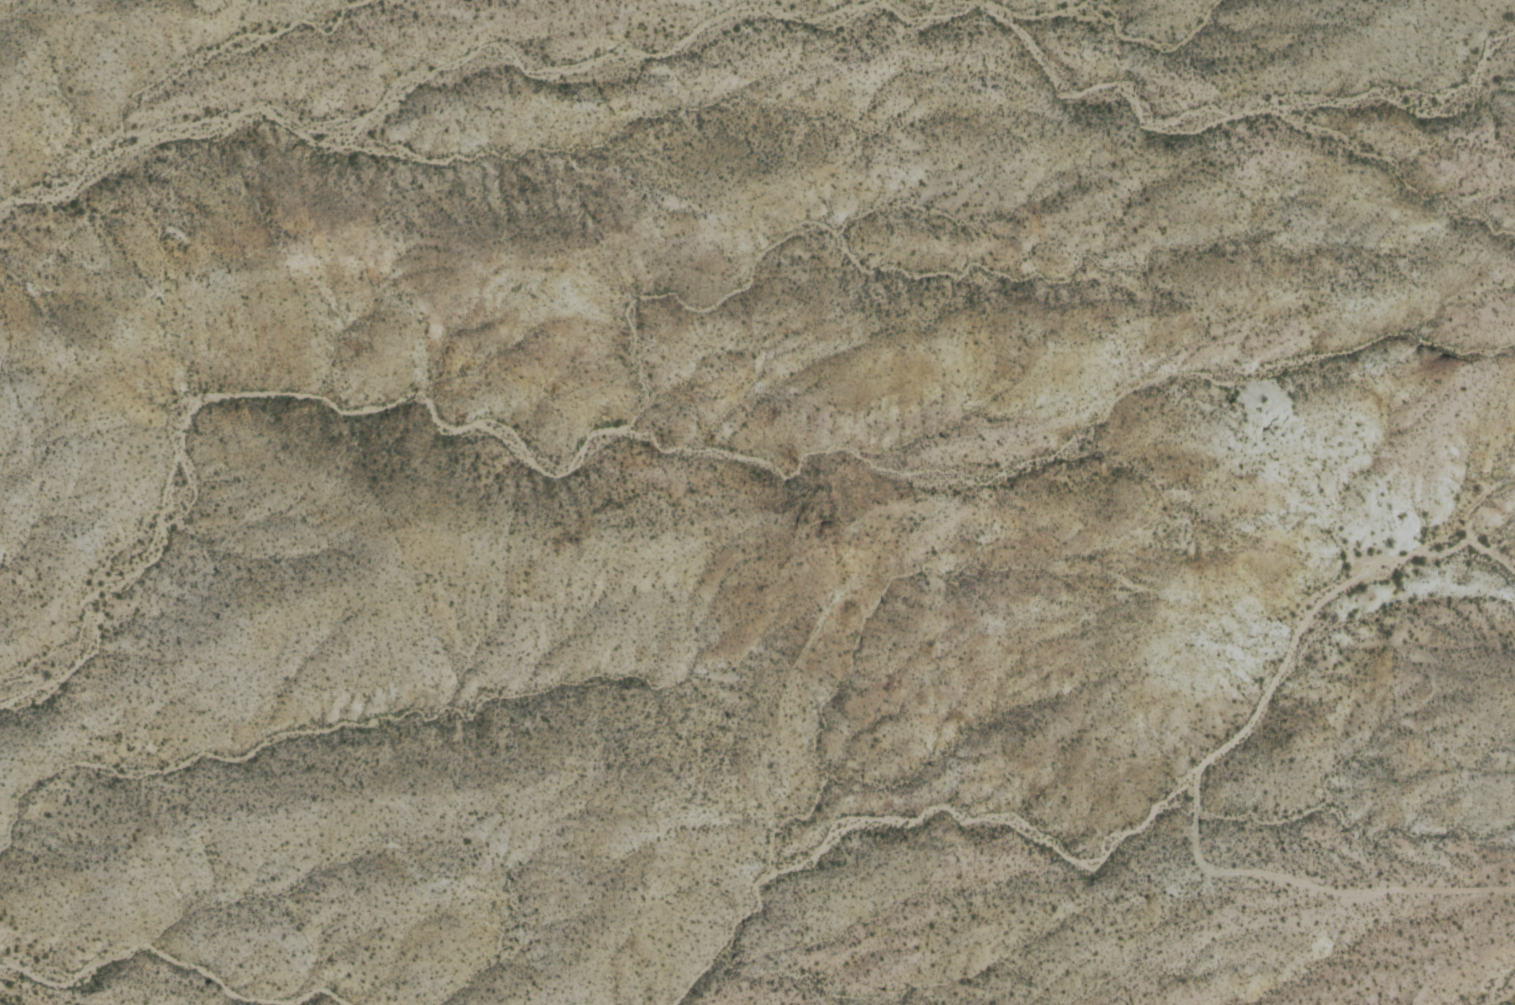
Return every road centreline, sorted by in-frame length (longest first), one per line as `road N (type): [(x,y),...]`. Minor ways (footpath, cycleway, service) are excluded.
road 1 (track): [(1390,566),(1333,582),(1296,629),(1263,714),(1195,788),(1208,875),(1307,892),(1514,893)]

